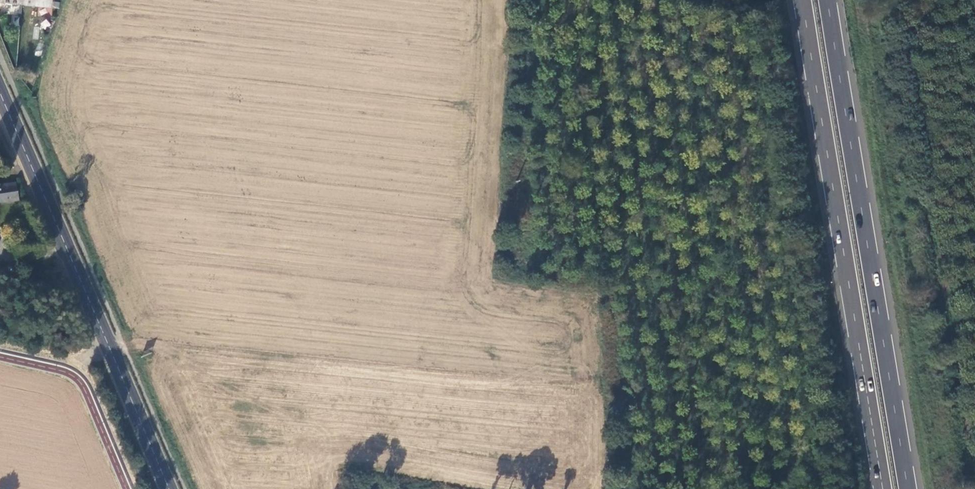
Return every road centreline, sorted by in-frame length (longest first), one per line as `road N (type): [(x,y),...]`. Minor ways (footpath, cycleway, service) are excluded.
road 1 (trunk): [(802,0),(883,488)]
road 2 (trunk): [(908,488),(827,0)]
road 3 (secondary): [(0,95),(164,488)]

